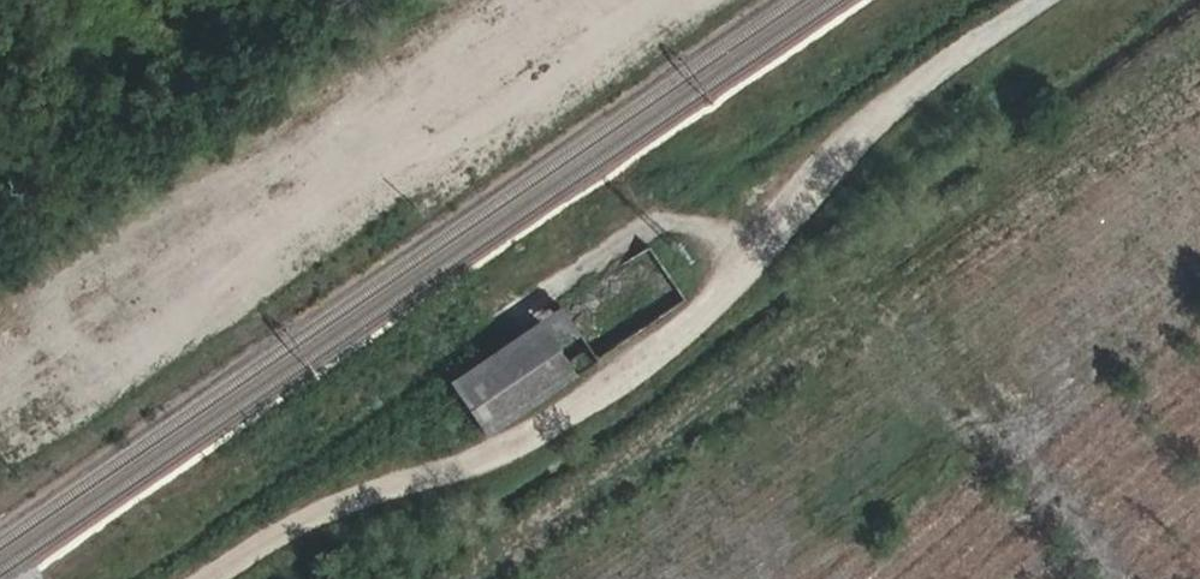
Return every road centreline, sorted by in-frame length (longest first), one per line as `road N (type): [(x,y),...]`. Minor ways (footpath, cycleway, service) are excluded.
road 1 (track): [(1051,0),(837,136),(673,349),(535,434),(373,485),(221,578)]
road 2 (track): [(607,0),(48,372)]
road 3 (track): [(966,366),(1117,578)]

